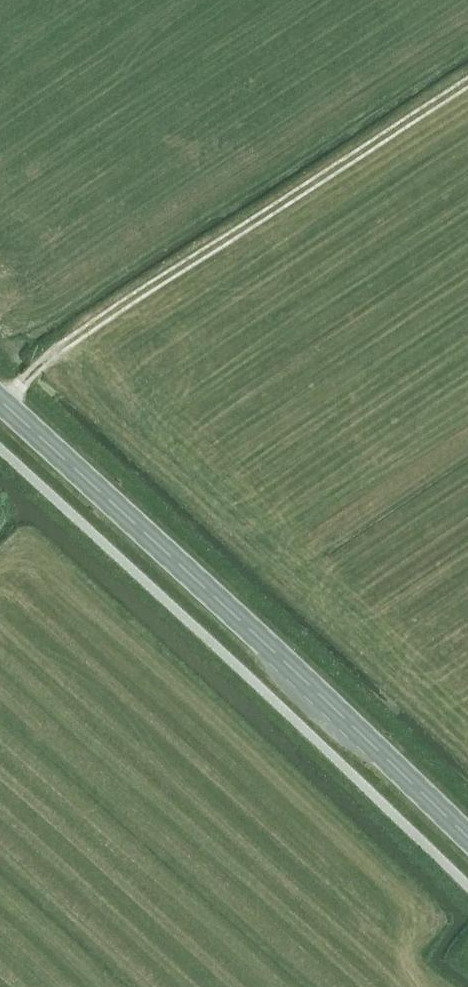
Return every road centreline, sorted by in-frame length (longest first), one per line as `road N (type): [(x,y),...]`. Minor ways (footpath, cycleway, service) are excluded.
road 1 (primary): [(467,837),(0,400)]
road 2 (track): [(3,403),(44,361),(467,80)]

